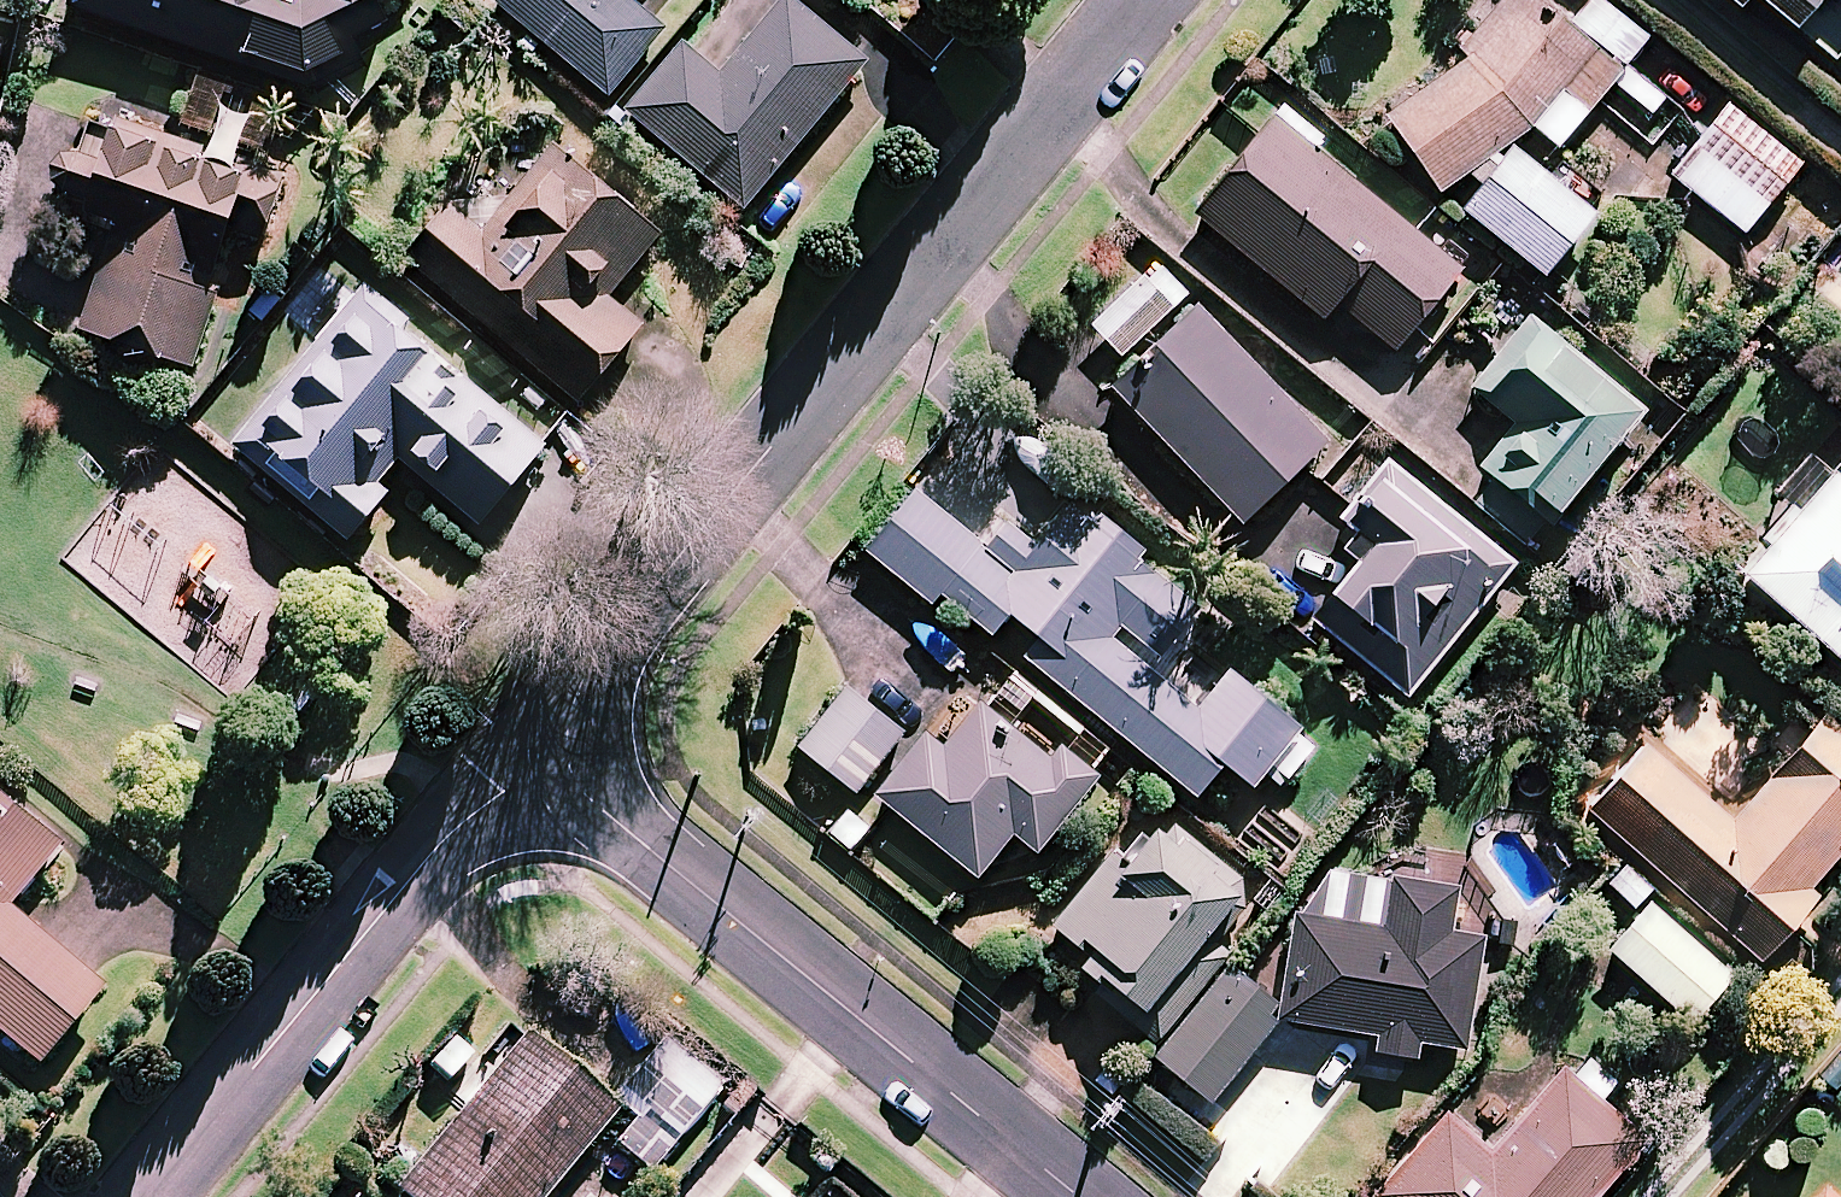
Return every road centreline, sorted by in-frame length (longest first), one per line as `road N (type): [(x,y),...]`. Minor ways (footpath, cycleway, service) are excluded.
road 1 (residential): [(569,777),(565,738),(575,691),(609,636),(1140,0)]
road 2 (tertiary): [(1073,1196),(569,777)]
road 3 (residential): [(141,1196),(470,815),(503,791),(569,777)]

